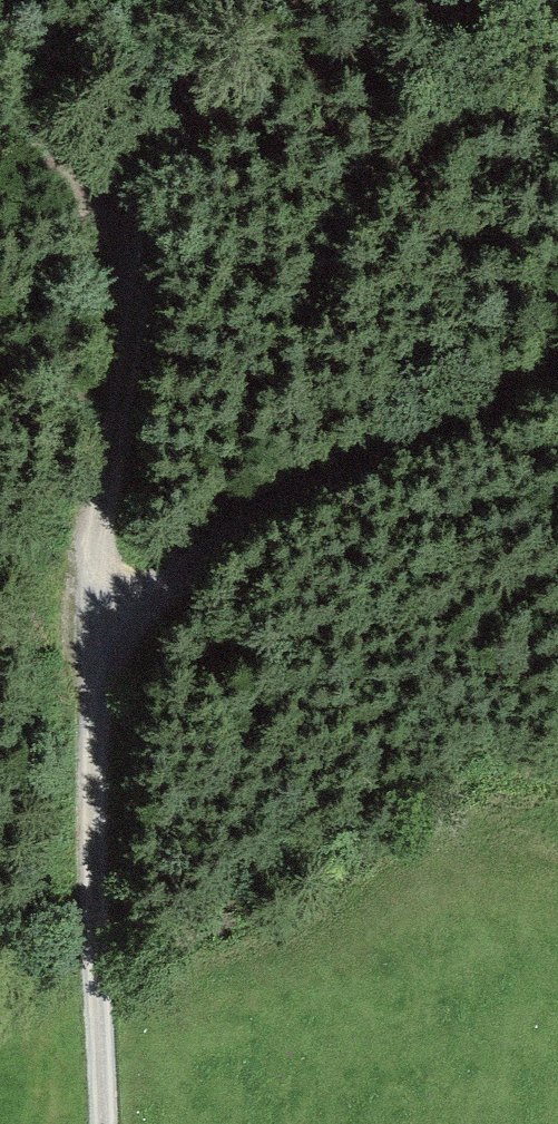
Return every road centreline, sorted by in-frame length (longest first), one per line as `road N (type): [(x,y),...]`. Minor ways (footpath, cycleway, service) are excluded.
road 1 (track): [(240,0),(203,87),(116,487),(94,653)]
road 2 (track): [(94,653),(210,564),(339,482),(557,383)]
road 3 (track): [(94,653),(88,761),(100,1123)]
road 4 (track): [(156,302),(40,149),(0,123)]

